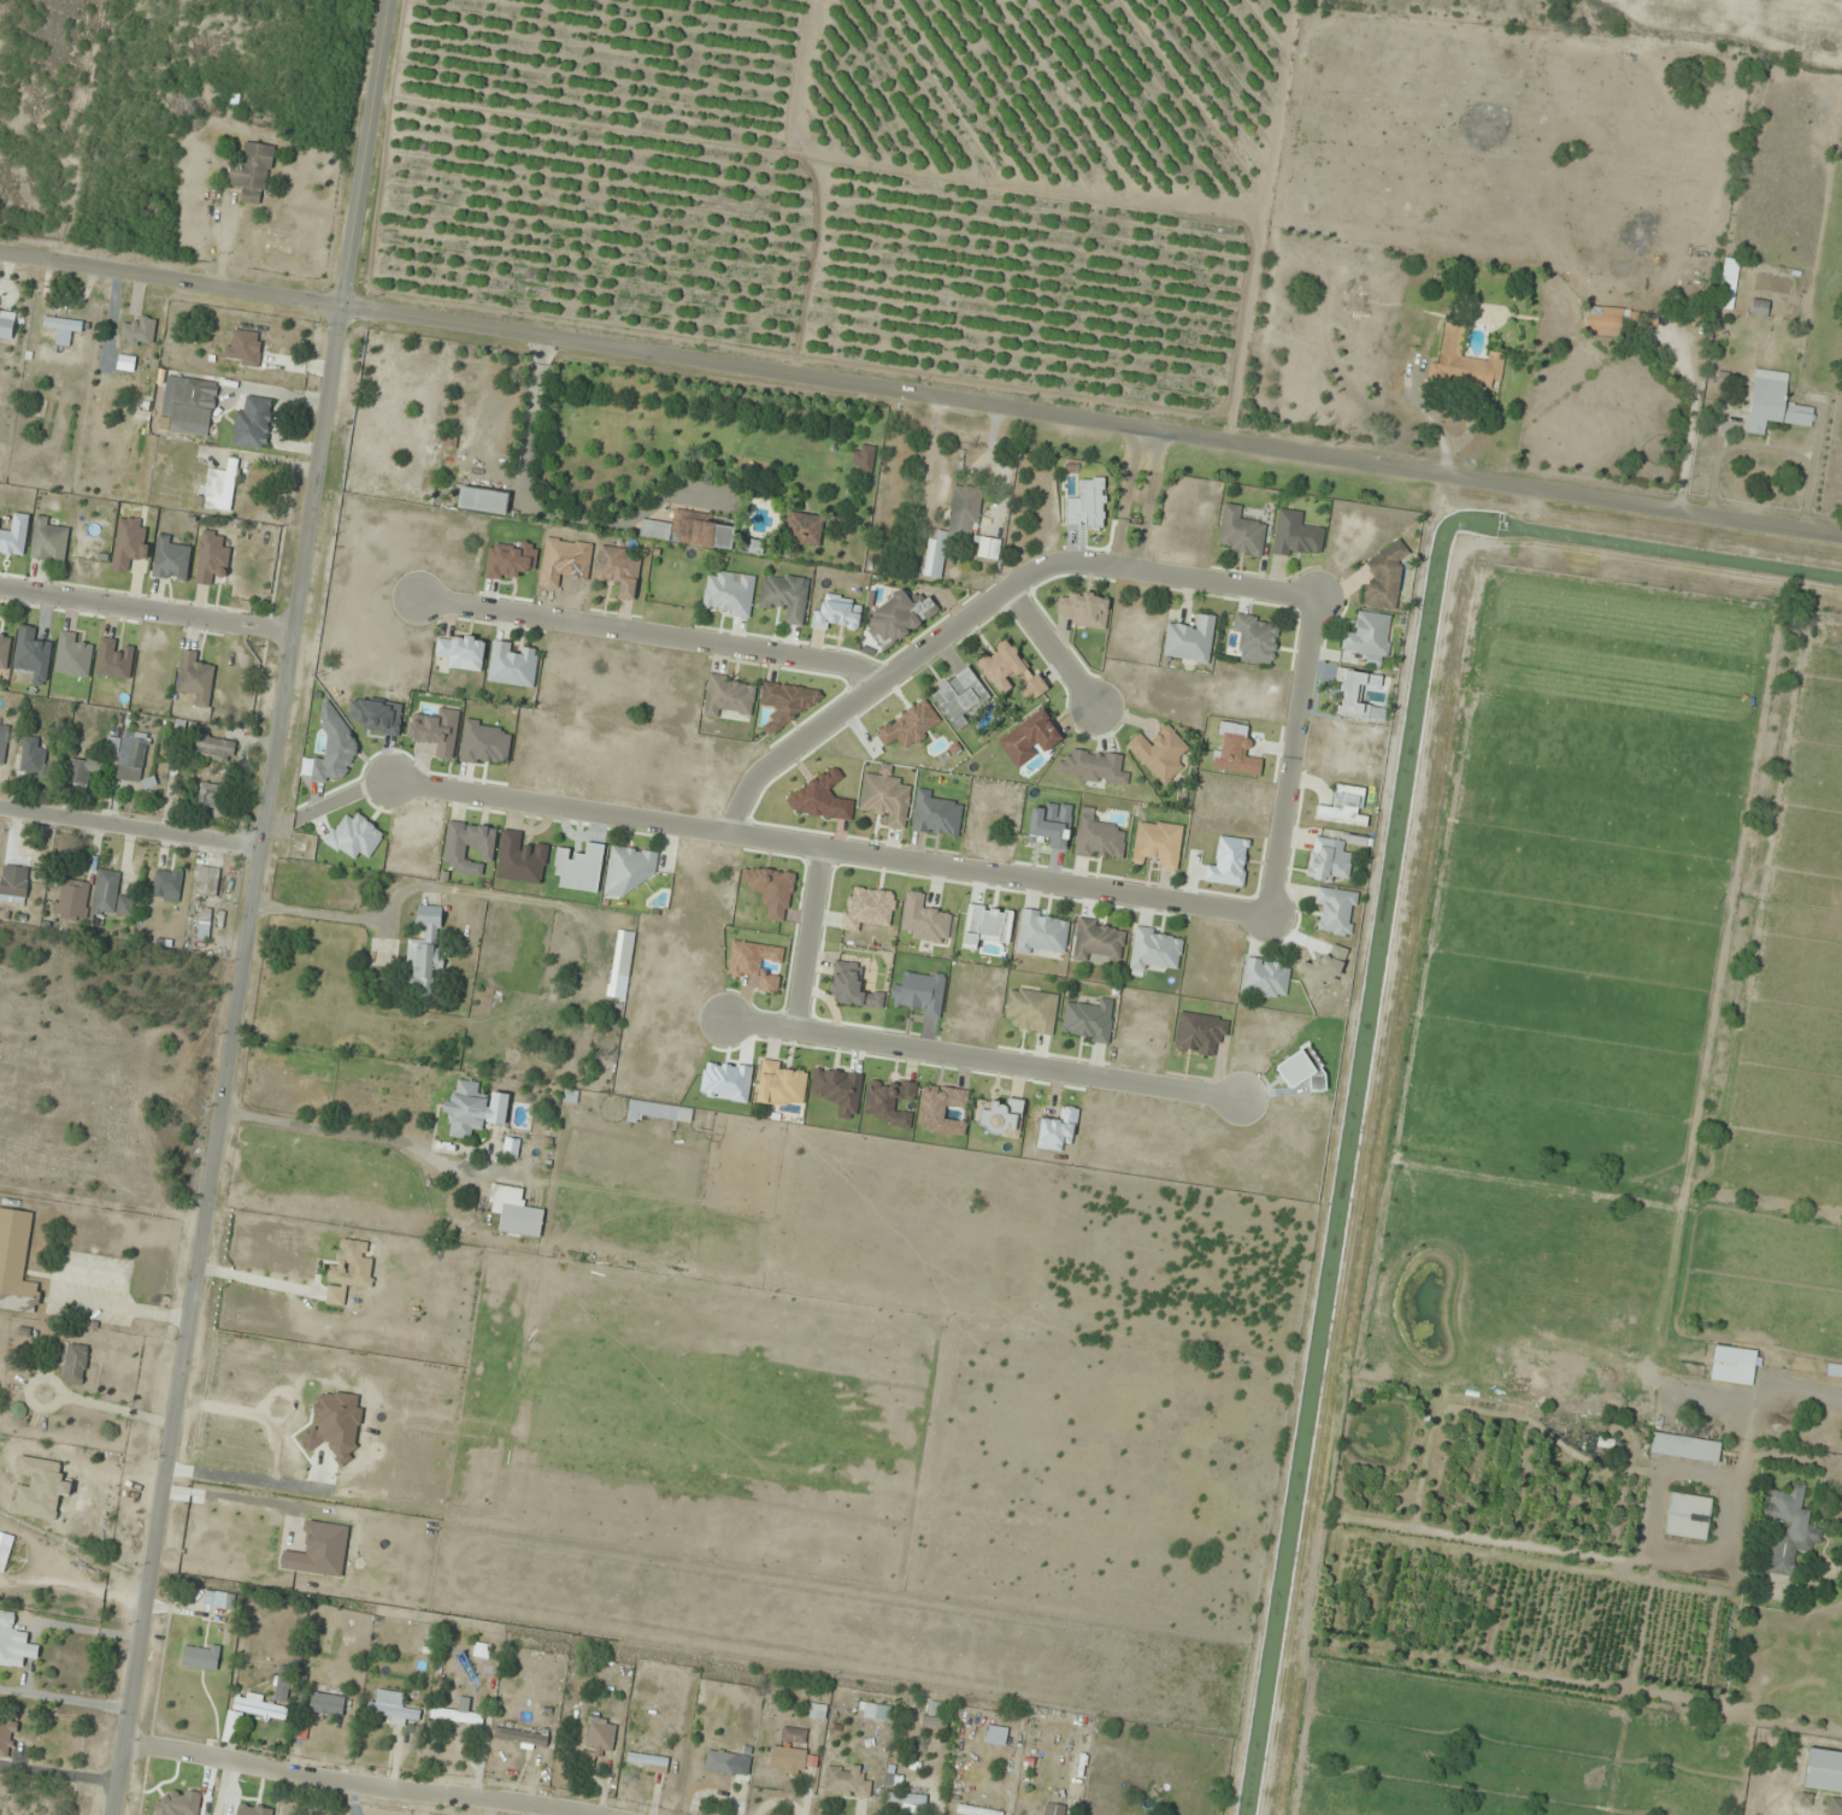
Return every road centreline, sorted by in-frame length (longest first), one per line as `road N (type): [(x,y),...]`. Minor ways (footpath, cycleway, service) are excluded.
road 1 (tertiary): [(0,255),(1841,539)]
road 2 (tertiary): [(117,1814),(385,0)]
road 3 (residential): [(1269,918),(387,783)]
road 4 (residential): [(726,835),(761,771),(1043,566),(1107,564),(1316,596)]
road 5 (residential): [(725,1021),(1238,1100)]
road 6 (residential): [(875,688),(853,670),(822,661),(418,599)]
road 7 (residential): [(128,1744),(577,1814)]
road 8 (residential): [(1316,596),(1269,918)]
road 9 (residential): [(0,590),(293,634)]
road 10 (residential): [(257,848),(0,809)]
road 11 (residential): [(791,1031),(817,849)]
road 12 (residential): [(1094,707),(1006,589)]
road 13 (residential): [(1128,567),(1144,432)]

